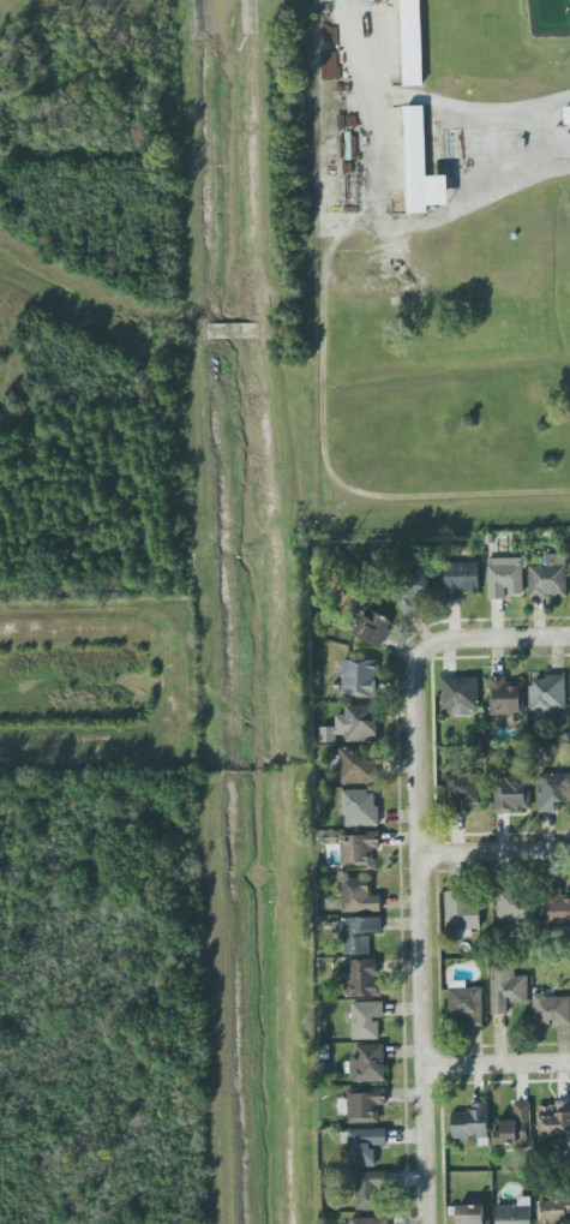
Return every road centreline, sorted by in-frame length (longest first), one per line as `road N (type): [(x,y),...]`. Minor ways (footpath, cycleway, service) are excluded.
road 1 (residential): [(428,650),(421,854),(430,1223)]
road 2 (residential): [(421,854),(569,850)]
road 3 (residential): [(427,1065),(569,1063)]
road 4 (residential): [(428,650),(569,643)]

